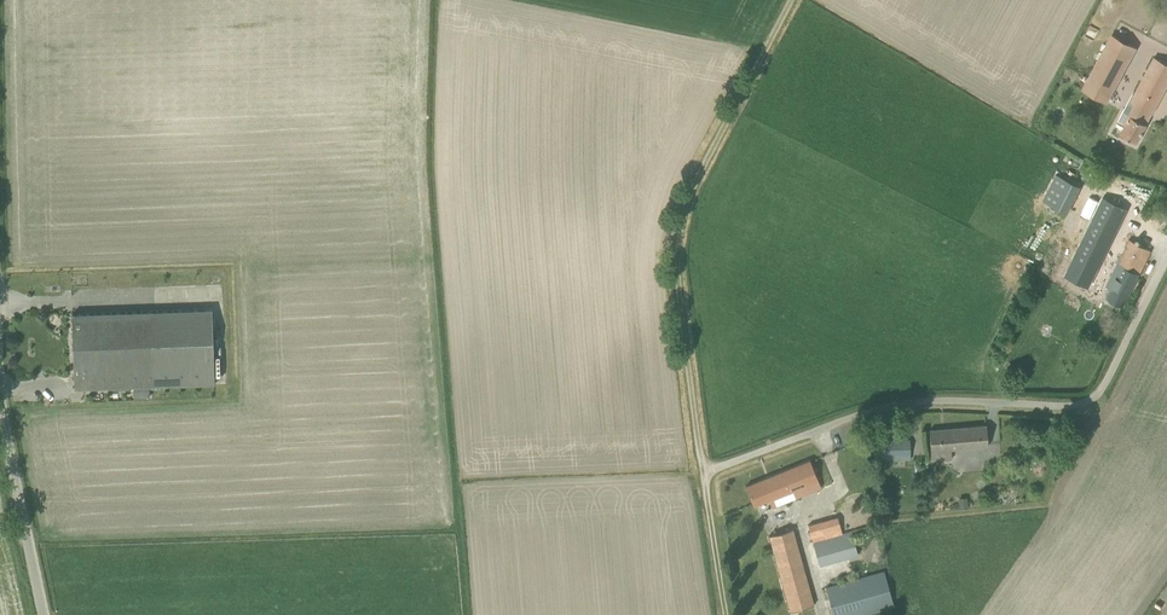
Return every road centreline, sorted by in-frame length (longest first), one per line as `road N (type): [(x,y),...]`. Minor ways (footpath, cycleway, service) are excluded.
road 1 (track): [(726,614),(680,255),(685,217),(711,155),(793,0)]
road 2 (unclassified): [(704,474),(896,405),(1082,403),(1106,382),(1166,257)]
road 3 (unclassified): [(42,614),(0,418)]

